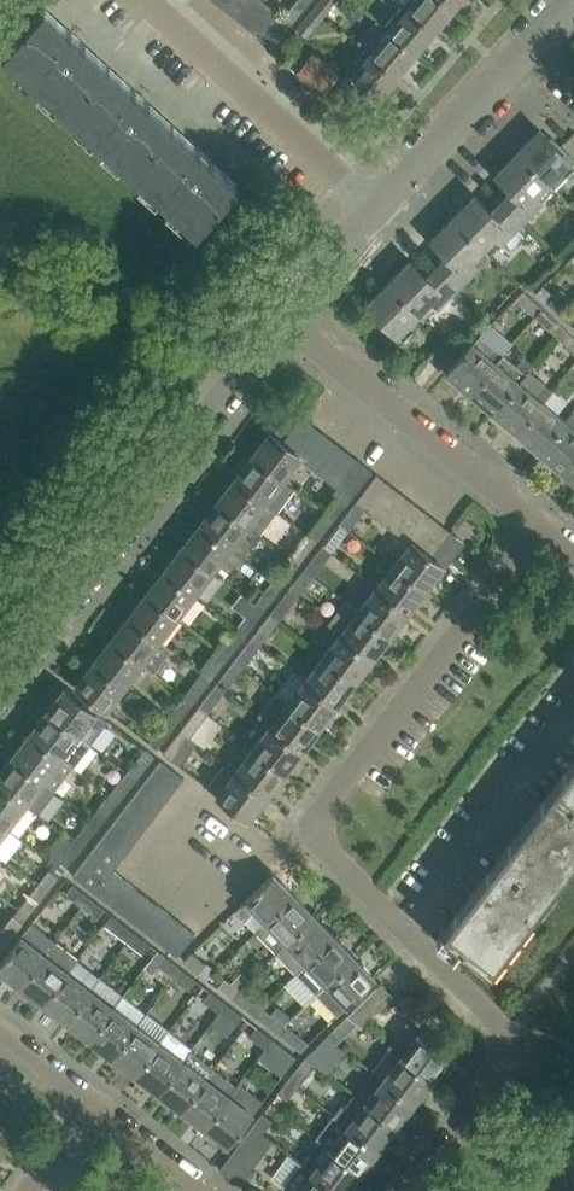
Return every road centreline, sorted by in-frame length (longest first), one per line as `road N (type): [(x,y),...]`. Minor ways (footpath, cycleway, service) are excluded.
road 1 (residential): [(397,1190),(509,1045),(499,1024),(299,833),(536,530)]
road 2 (residential): [(0,685),(281,320)]
road 3 (residential): [(536,530),(281,320)]
road 4 (residential): [(377,205),(142,6)]
road 5 (residential): [(377,205),(537,39)]
road 6 (residential): [(281,320),(377,205)]
road 7 (residential): [(211,1190),(96,1100)]

